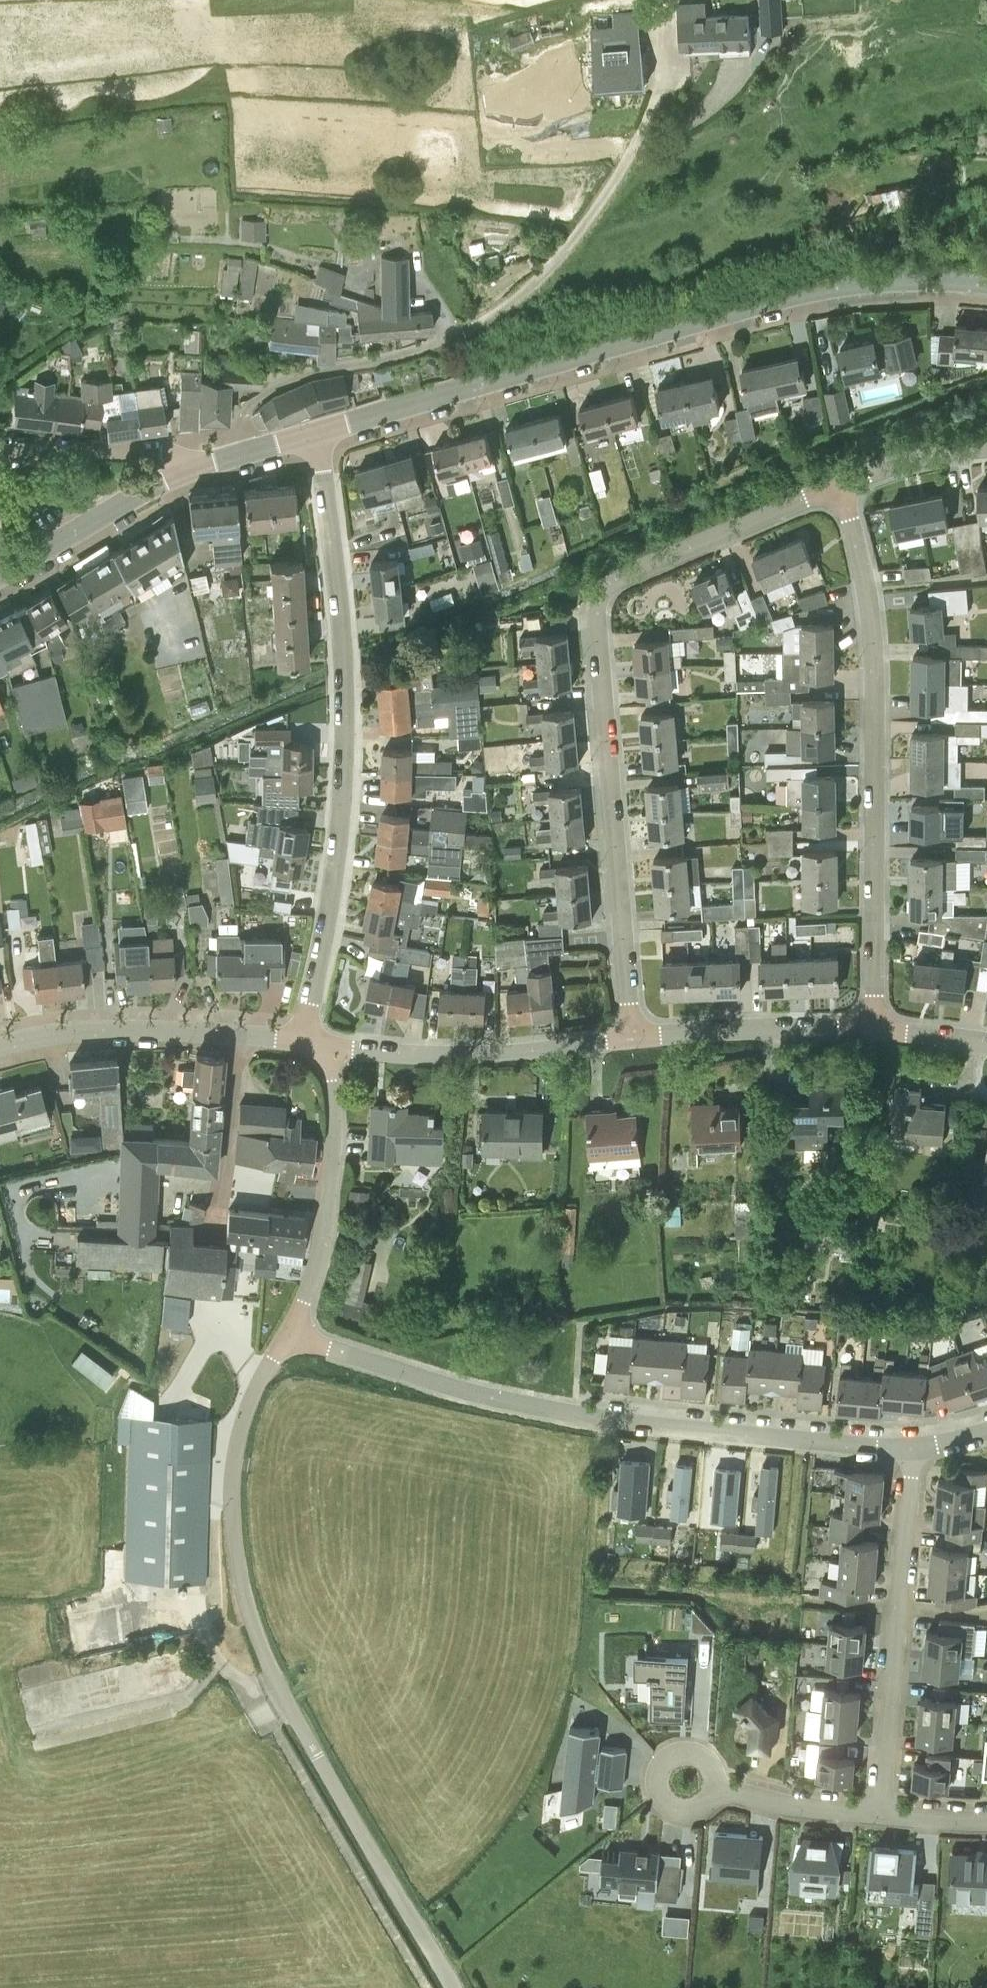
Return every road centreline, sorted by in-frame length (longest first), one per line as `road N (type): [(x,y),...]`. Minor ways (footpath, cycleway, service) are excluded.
road 1 (residential): [(631,1040),(597,607),(604,590),(836,489)]
road 2 (tertiary): [(314,433),(817,292),(895,283),(986,285)]
road 3 (residential): [(292,1337),(465,1394),(587,1419),(909,1450)]
road 4 (residential): [(314,433),(339,601),(345,738),(335,875),(303,1040)]
road 5 (residential): [(867,1030),(862,582),(836,489)]
road 6 (unclassified): [(454,1987),(270,1668)]
road 7 (residential): [(880,1816),(909,1450)]
road 8 (residential): [(270,1668),(243,1584),(232,1484),(250,1399),(292,1337)]
road 9 (residential): [(327,1044),(521,1053),(631,1040)]
road 10 (residential): [(303,1040),(125,1029),(0,1045)]
road 11 (residential): [(292,1337),(328,1224),(335,1147),(327,1044)]
road 12 (residential): [(631,1040),(867,1030)]
road 13 (tertiary): [(0,574),(193,469)]
road 14 (unclassified): [(0,451),(162,451),(193,469)]
road 15 (residential): [(719,1790),(880,1816)]
road 16 (residential): [(836,489),(879,468),(986,444)]
road 17 (residential): [(719,1790),(698,1816),(665,1812),(650,1783),(667,1754)]
road 18 (tertiary): [(193,469),(314,433)]
road 19 (residential): [(867,1030),(986,1046)]

